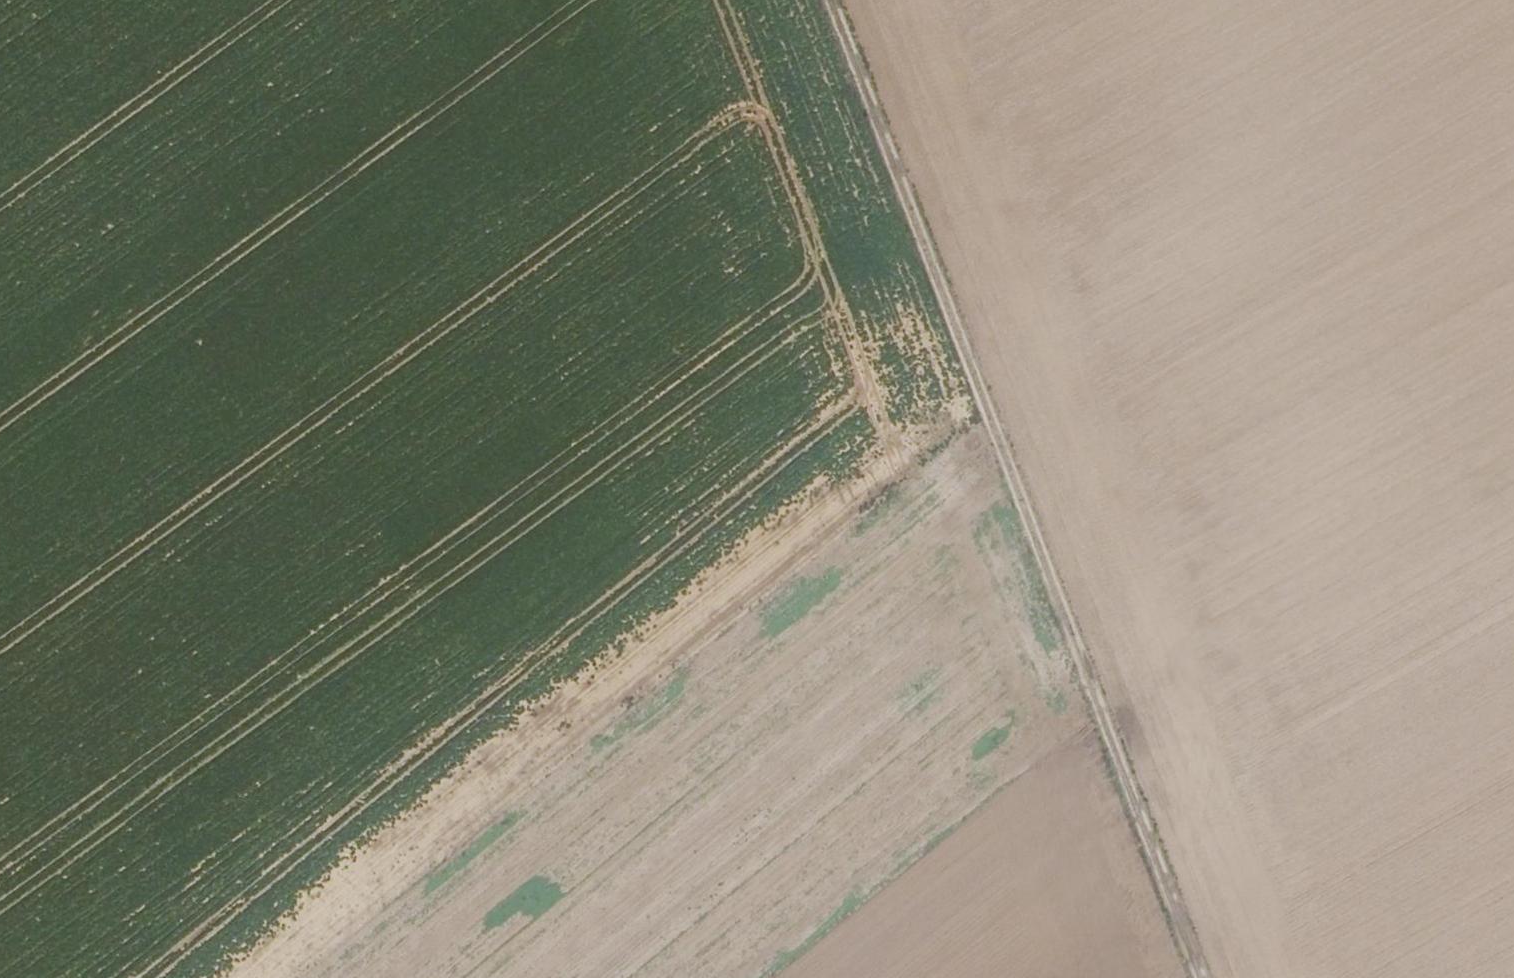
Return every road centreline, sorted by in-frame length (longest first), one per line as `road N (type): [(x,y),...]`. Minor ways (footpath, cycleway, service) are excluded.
road 1 (track): [(1197,977),(827,0)]

